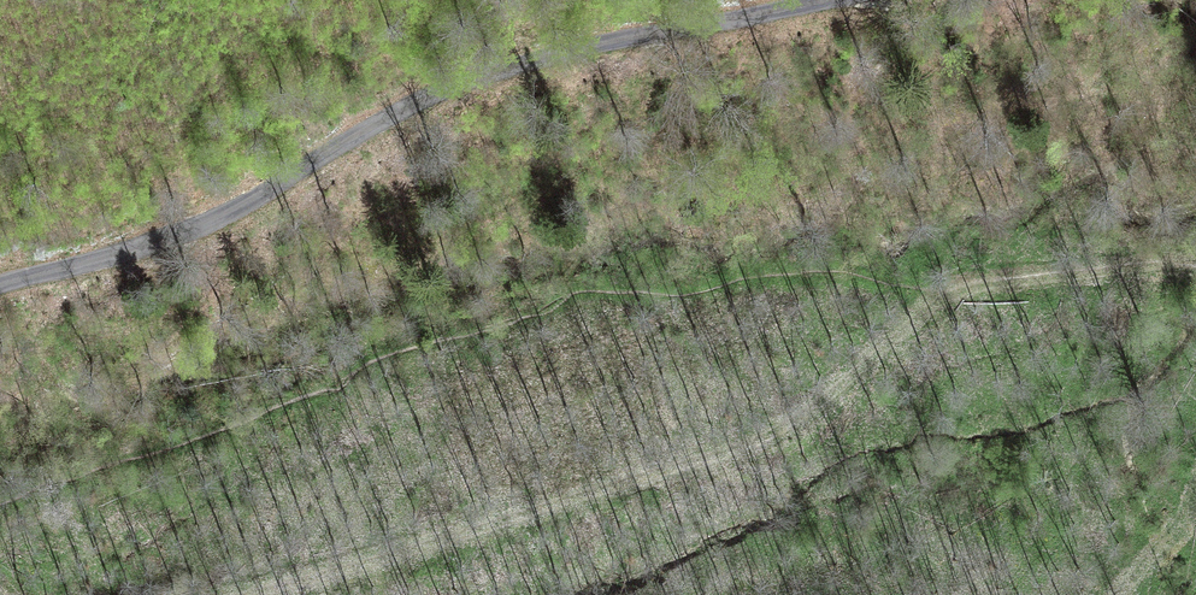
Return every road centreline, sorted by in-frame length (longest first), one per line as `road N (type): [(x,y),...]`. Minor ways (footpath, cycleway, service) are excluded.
road 1 (track): [(1195,264),(971,279),(922,307),(821,407),(776,434),(263,594)]
road 2 (unclassified): [(0,284),(170,240),(441,95),(809,0)]
road 3 (track): [(1195,487),(1182,521),(1126,594)]

